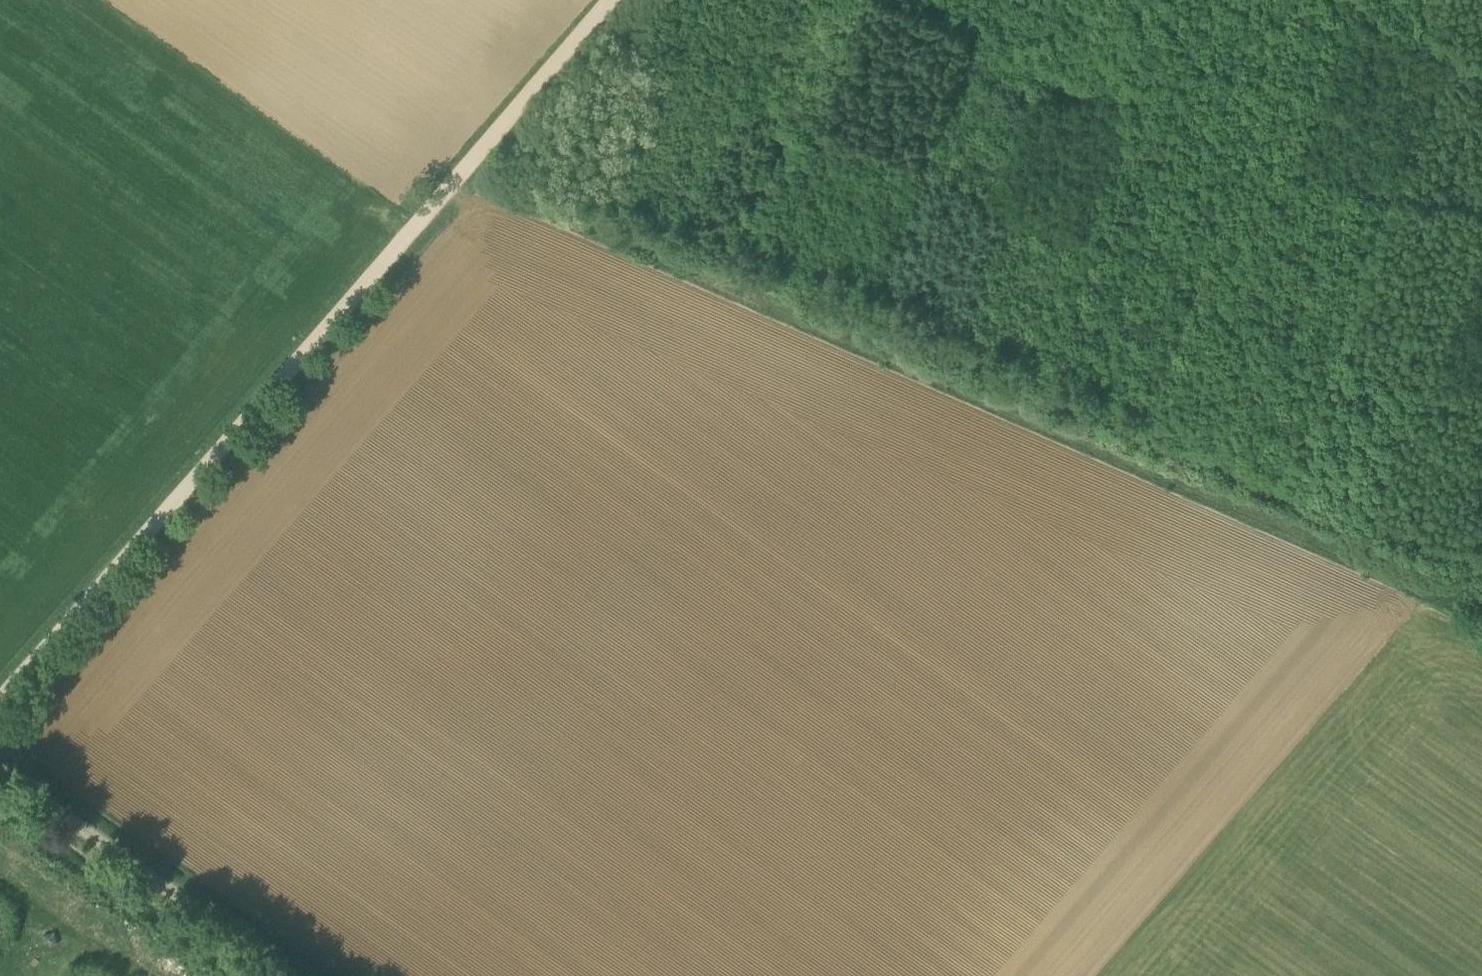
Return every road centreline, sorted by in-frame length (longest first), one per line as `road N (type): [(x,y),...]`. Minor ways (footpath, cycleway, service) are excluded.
road 1 (track): [(615,0),(0,703)]
road 2 (unclassified): [(291,975),(0,770)]

